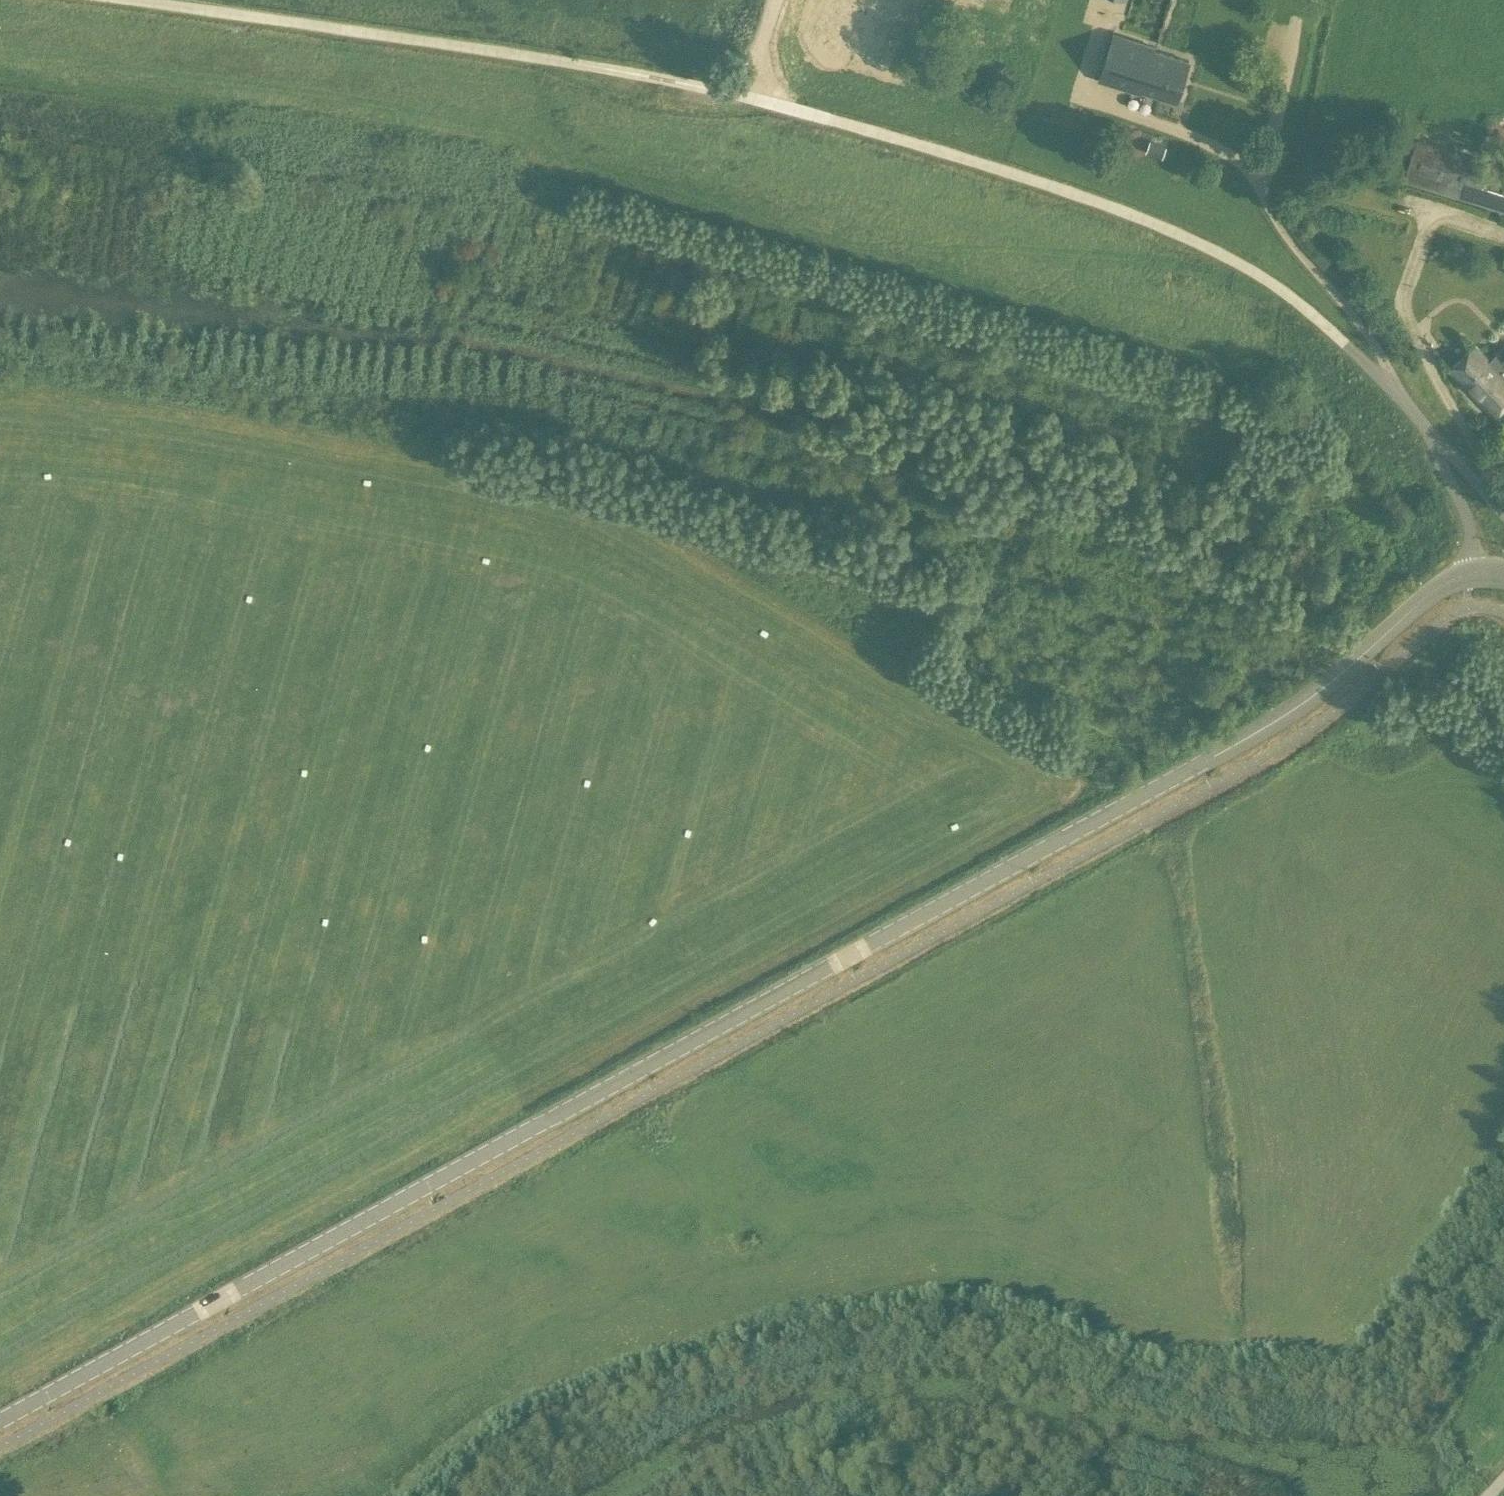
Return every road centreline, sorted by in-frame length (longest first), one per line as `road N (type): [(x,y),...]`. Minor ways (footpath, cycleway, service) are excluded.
road 1 (tertiary): [(0,1422),(1283,721),(1443,582),(1465,573)]
road 2 (unclassified): [(1434,439),(1393,386),(1323,320),(1259,272),(1164,224),(878,131),(662,78)]
road 3 (unclassified): [(133,0),(662,78)]
road 4 (unclassified): [(1465,573),(1470,531),(1434,439)]

